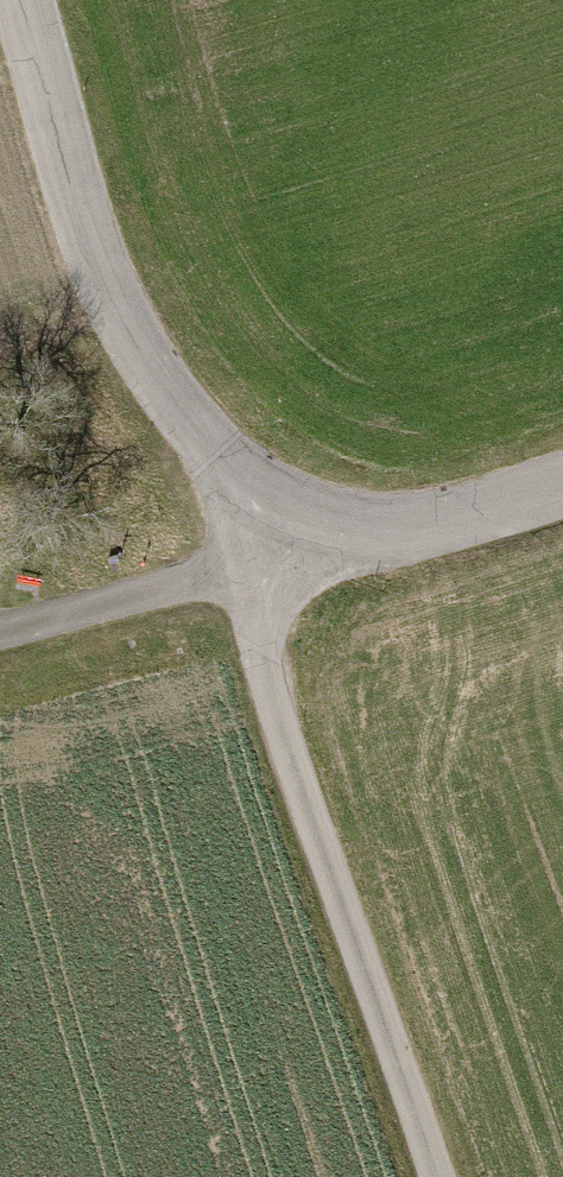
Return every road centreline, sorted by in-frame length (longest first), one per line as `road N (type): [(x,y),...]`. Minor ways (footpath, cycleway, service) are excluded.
road 1 (residential): [(432,1176),(267,672),(260,618),(267,562)]
road 2 (tertiary): [(267,562),(82,241),(18,0)]
road 3 (tertiary): [(562,482),(267,562)]
road 4 (track): [(267,562),(0,632)]

